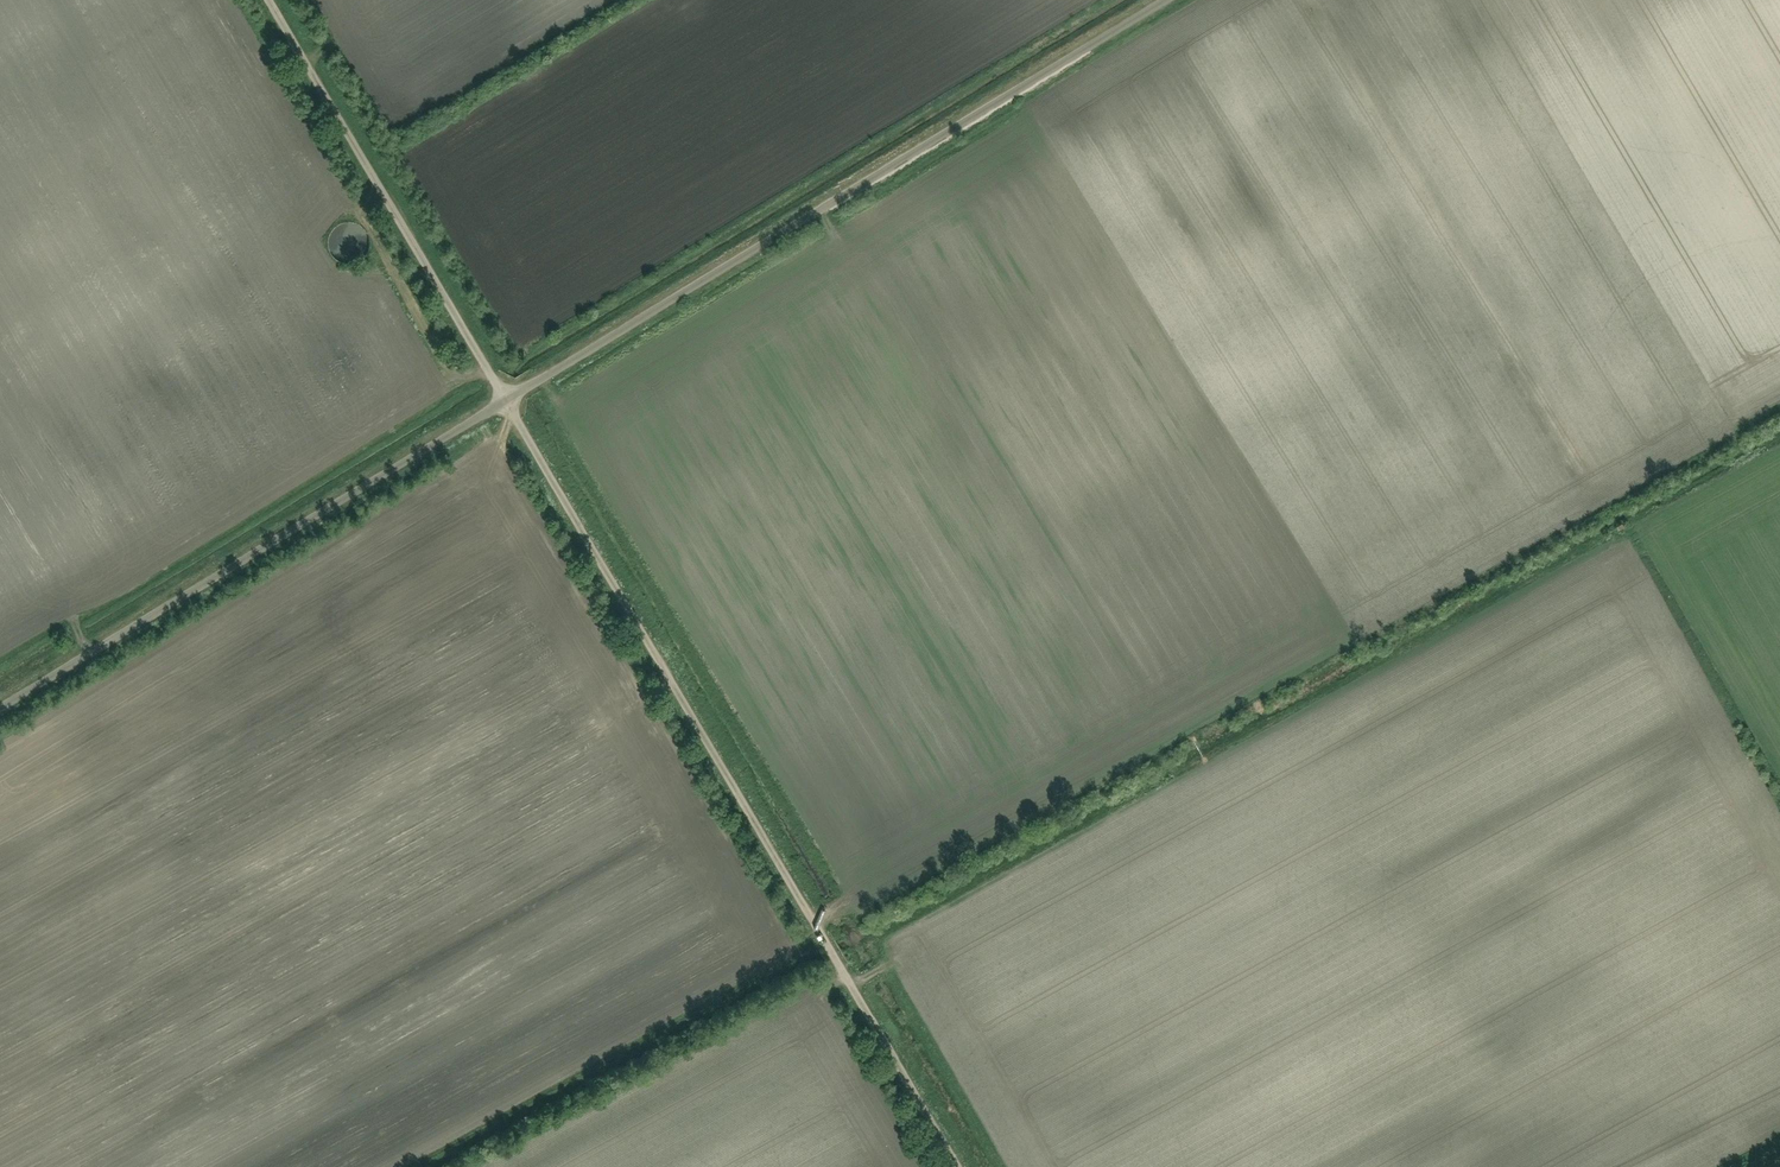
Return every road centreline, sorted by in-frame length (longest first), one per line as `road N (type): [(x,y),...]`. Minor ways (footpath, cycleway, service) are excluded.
road 1 (residential): [(962,1166),(508,400)]
road 2 (residential): [(508,400),(1169,0)]
road 3 (residential): [(0,709),(508,400)]
road 4 (residential): [(508,400),(272,0)]

